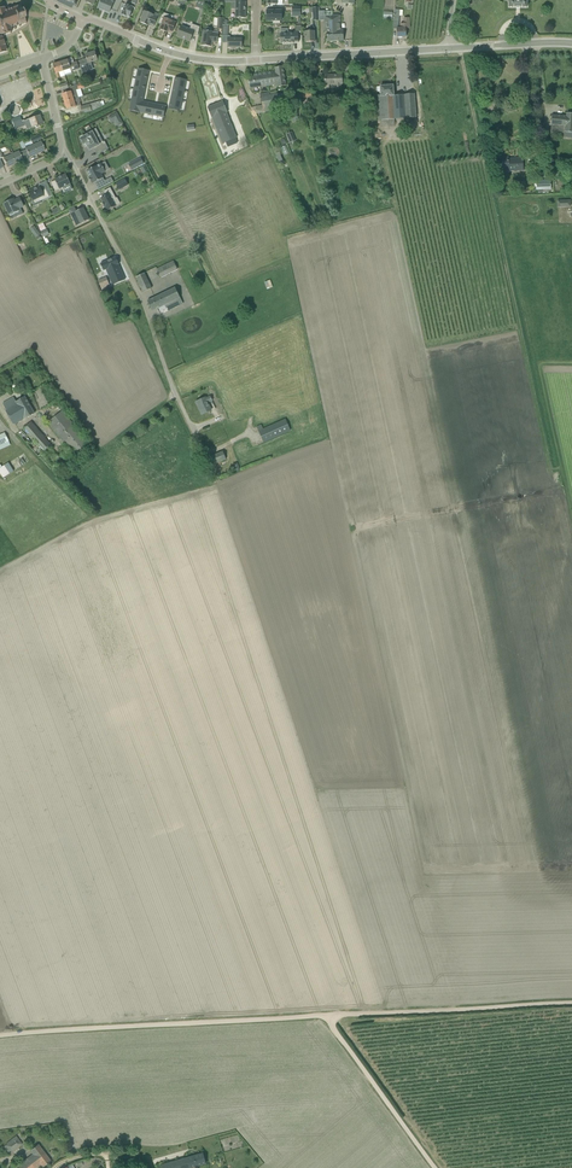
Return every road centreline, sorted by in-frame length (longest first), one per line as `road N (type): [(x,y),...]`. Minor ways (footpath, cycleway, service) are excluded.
road 1 (track): [(207,463),(384,1013)]
road 2 (track): [(0,1035),(384,1013)]
road 3 (unclassified): [(207,463),(139,294),(82,175),(63,152)]
road 4 (tertiary): [(451,48),(260,59)]
road 5 (track): [(384,1013),(571,1002)]
road 6 (tertiary): [(260,59),(182,53),(82,18)]
road 7 (track): [(434,1167),(332,1016)]
road 8 (tertiary): [(571,44),(451,48)]

